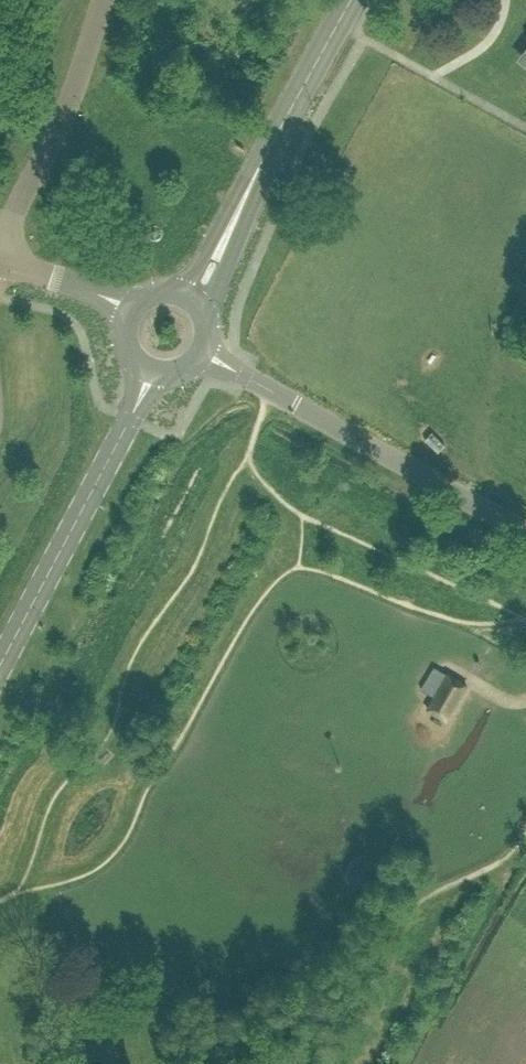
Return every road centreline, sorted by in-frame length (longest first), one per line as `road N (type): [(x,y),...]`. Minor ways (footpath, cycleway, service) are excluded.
road 1 (unclassified): [(525,530),(206,360)]
road 2 (tertiary): [(194,301),(349,0)]
road 3 (tertiary): [(0,664),(152,376)]
road 4 (unclassified): [(5,261),(102,0)]
road 5 (unclassified): [(133,310),(5,261)]

